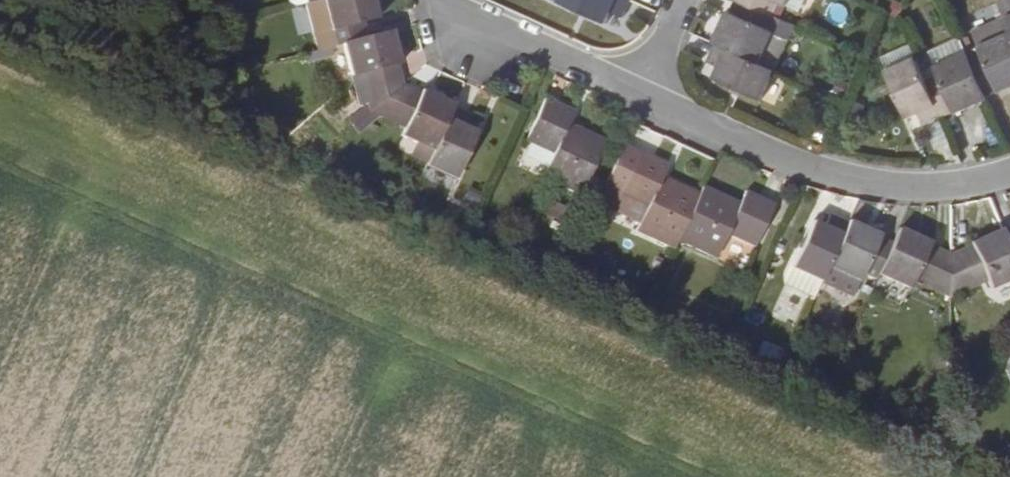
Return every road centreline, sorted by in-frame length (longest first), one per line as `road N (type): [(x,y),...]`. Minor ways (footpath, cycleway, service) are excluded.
road 1 (residential): [(646,99),(830,174),(937,187),(1009,171)]
road 2 (residential): [(442,0),(646,99)]

